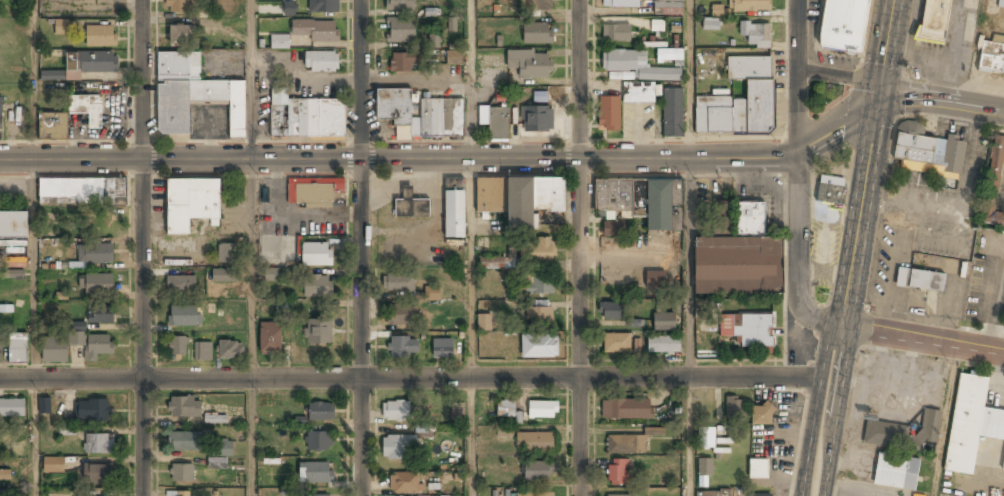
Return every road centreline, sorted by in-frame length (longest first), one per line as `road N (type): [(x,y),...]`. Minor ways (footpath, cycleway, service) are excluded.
road 1 (secondary): [(1003,112),(923,100),(878,104),(799,147),(741,159),(0,159)]
road 2 (residential): [(833,379),(0,379)]
road 3 (secondary): [(893,0),(814,495)]
road 4 (residential): [(581,0),(580,495)]
road 5 (residential): [(362,0),(362,495)]
road 6 (residential): [(142,0),(142,495)]
road 7 (residential): [(839,328),(811,317),(800,298),(797,0)]
road 8 (residential): [(1003,354),(839,328)]

